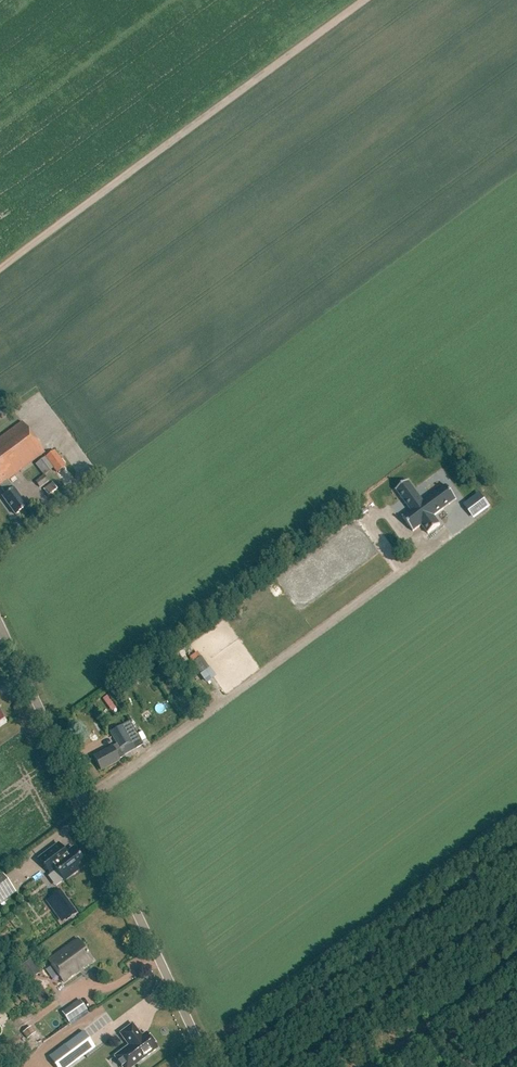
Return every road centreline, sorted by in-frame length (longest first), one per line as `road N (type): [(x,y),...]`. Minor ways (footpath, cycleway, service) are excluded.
road 1 (unclassified): [(209,1066),(0,629)]
road 2 (track): [(84,805),(434,549),(454,526)]
road 3 (track): [(0,271),(368,0)]

